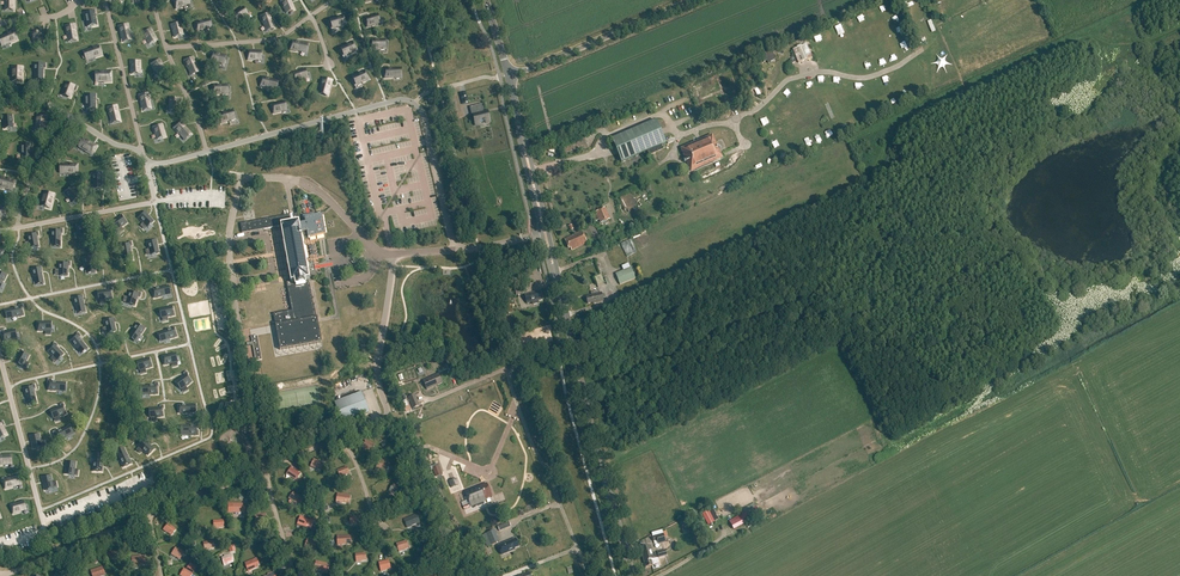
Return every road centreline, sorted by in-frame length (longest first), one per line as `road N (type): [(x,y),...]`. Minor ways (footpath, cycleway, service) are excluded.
road 1 (track): [(583,389),(815,288),(908,115),(1085,35),(1149,42),(1179,27)]
road 2 (unclassified): [(589,575),(509,380),(511,367),(572,344)]
road 3 (tertiary): [(632,575),(572,344)]
road 4 (unclassified): [(508,74),(696,0)]
road 5 (tertiary): [(518,116),(558,284)]
road 6 (tertiary): [(558,284),(518,116)]

